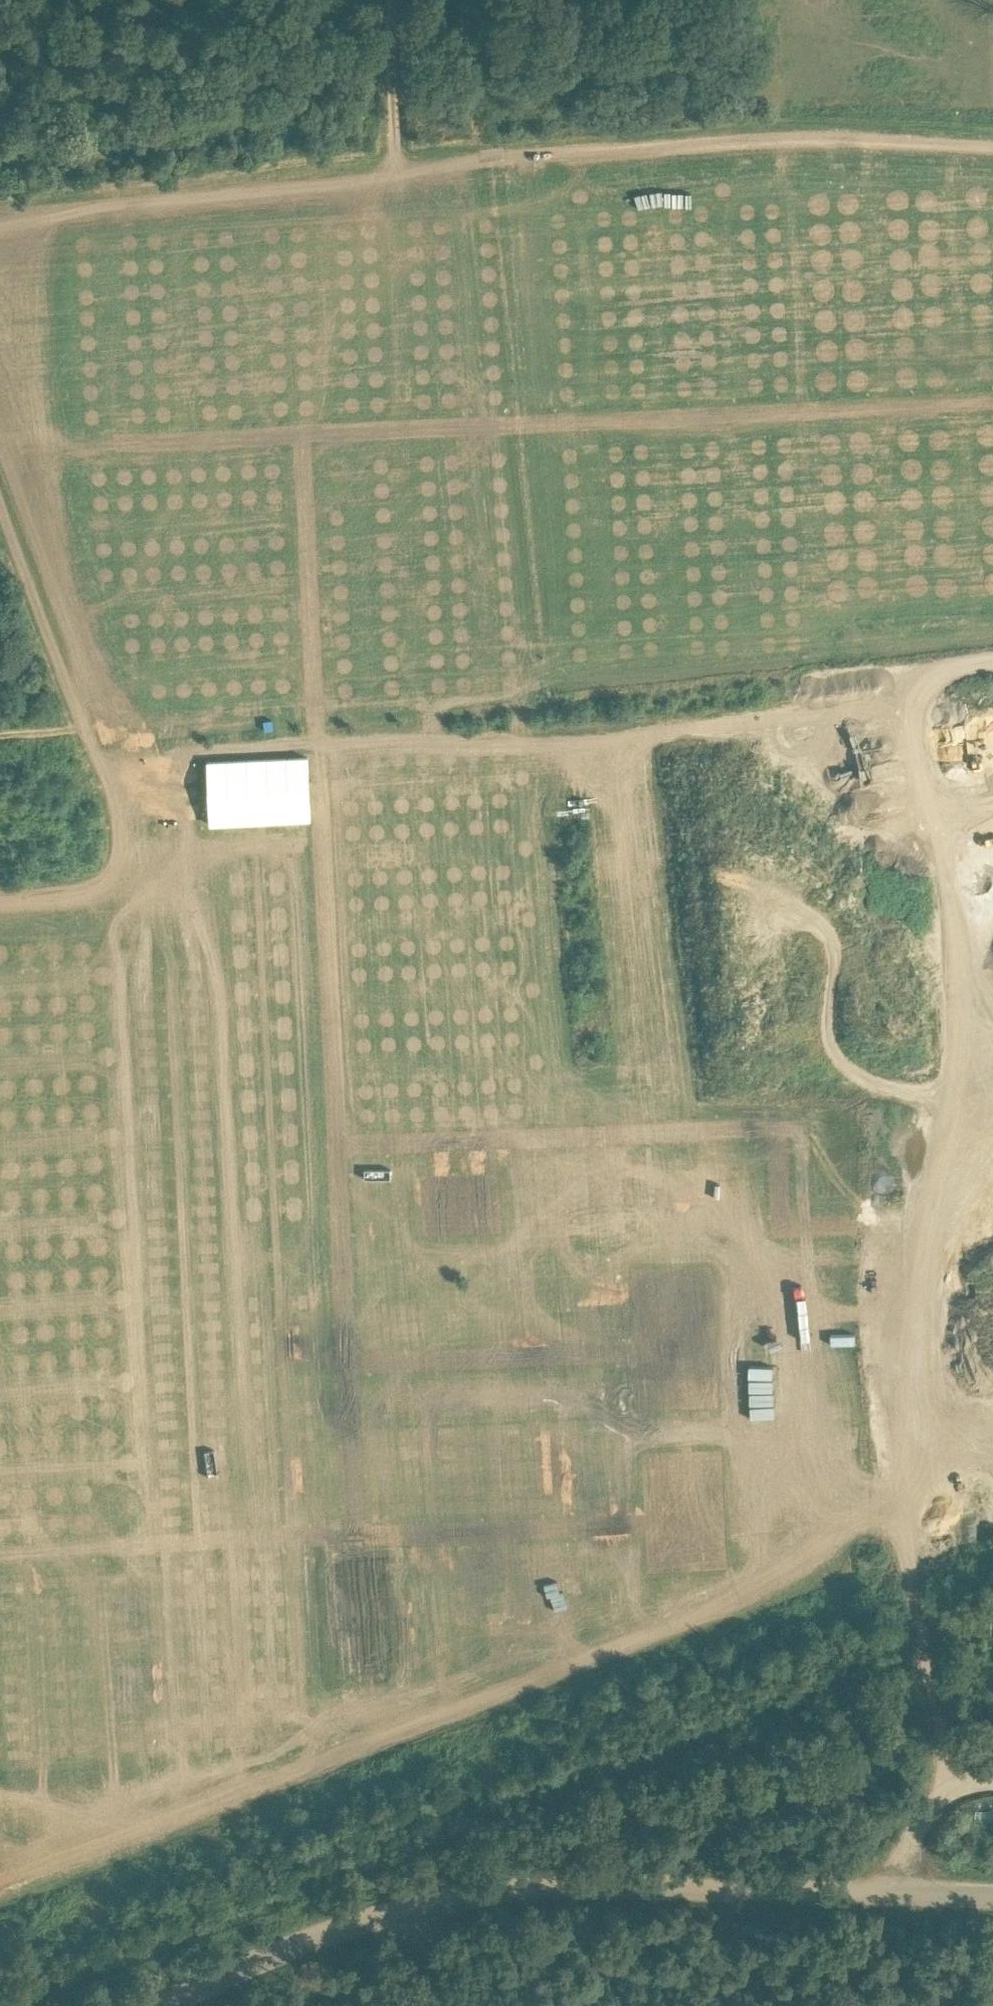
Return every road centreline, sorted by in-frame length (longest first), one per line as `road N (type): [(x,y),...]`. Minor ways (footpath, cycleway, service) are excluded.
road 1 (unclassified): [(164,2005),(329,1932),(507,1888),(616,1881),(992,1895)]

